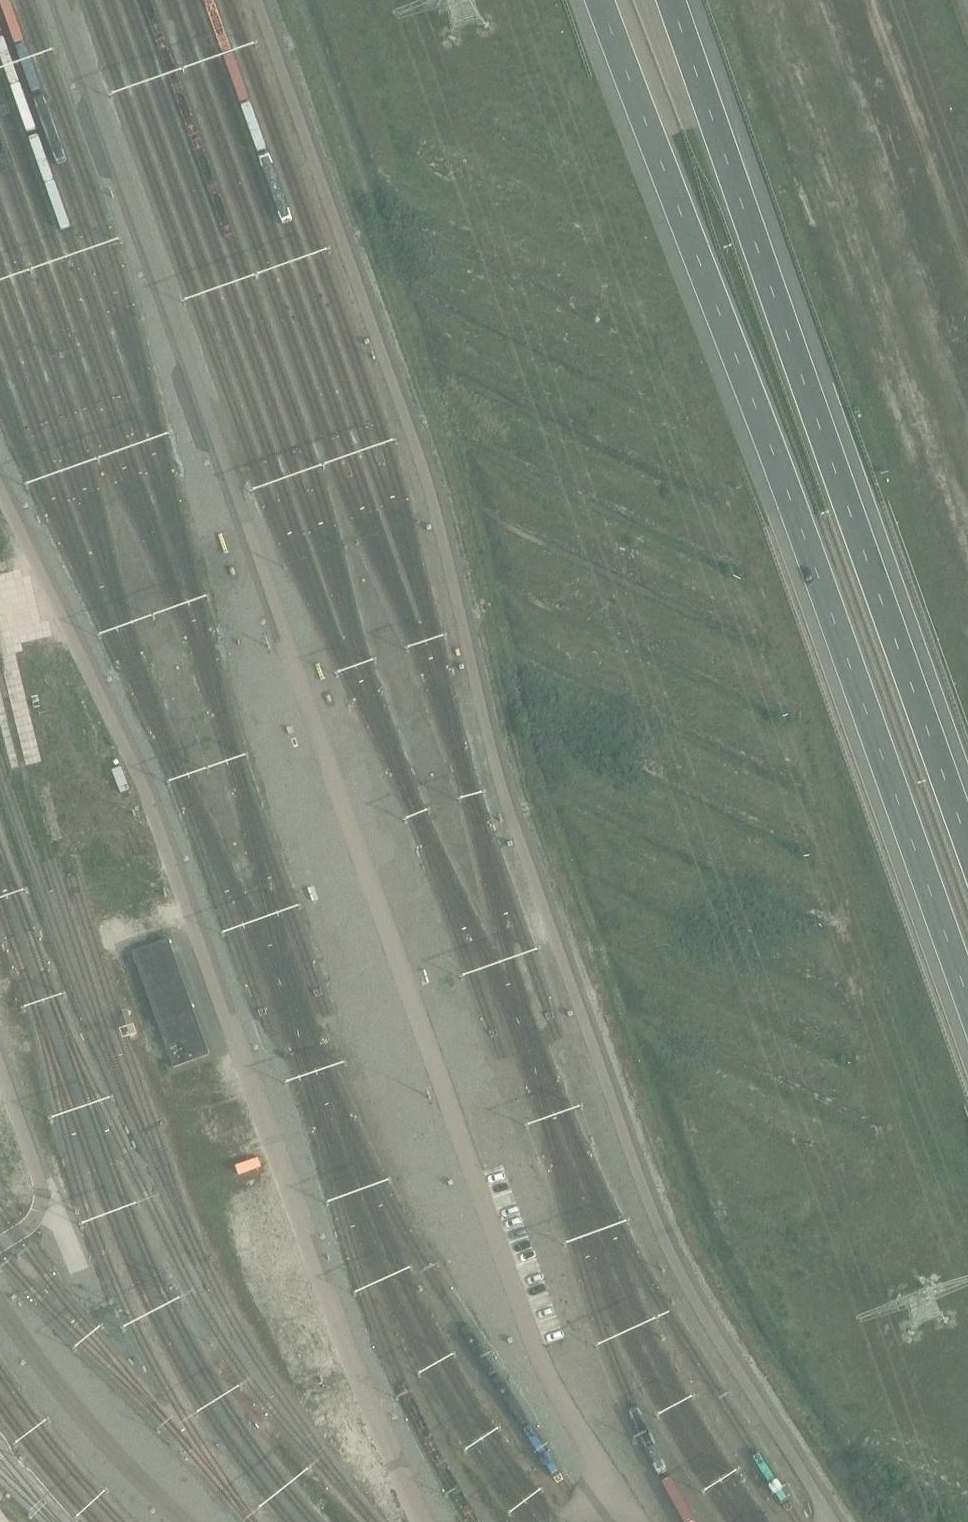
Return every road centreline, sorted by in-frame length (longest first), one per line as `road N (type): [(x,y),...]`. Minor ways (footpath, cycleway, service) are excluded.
road 1 (trunk): [(597,0),(789,497),(967,998)]
road 2 (trunk): [(967,844),(671,0)]

